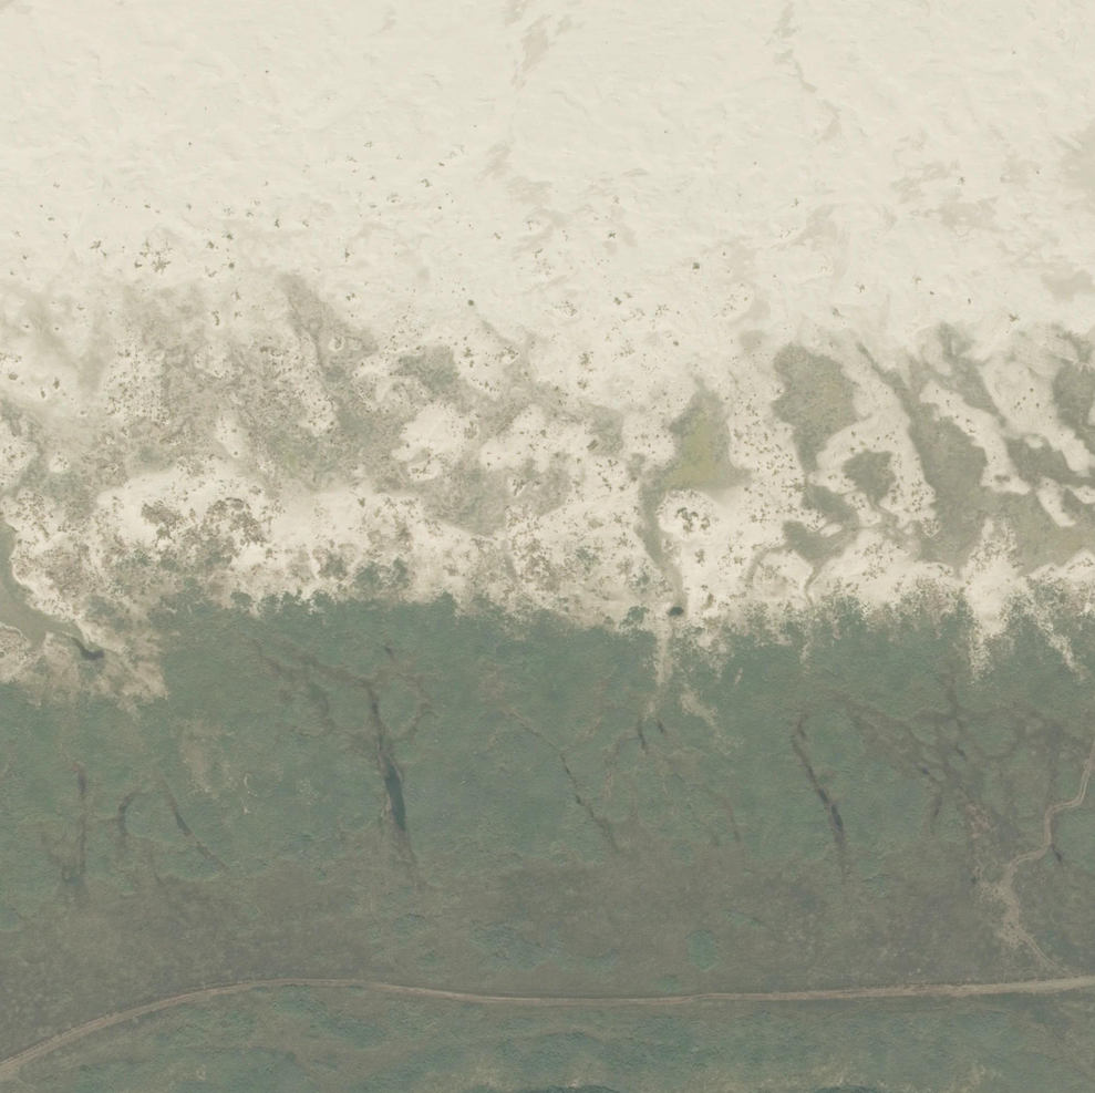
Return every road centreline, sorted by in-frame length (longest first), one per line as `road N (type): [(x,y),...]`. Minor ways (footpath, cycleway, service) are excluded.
road 1 (track): [(0,1069),(196,987),(343,978),(465,994),(825,995),(1094,977)]

